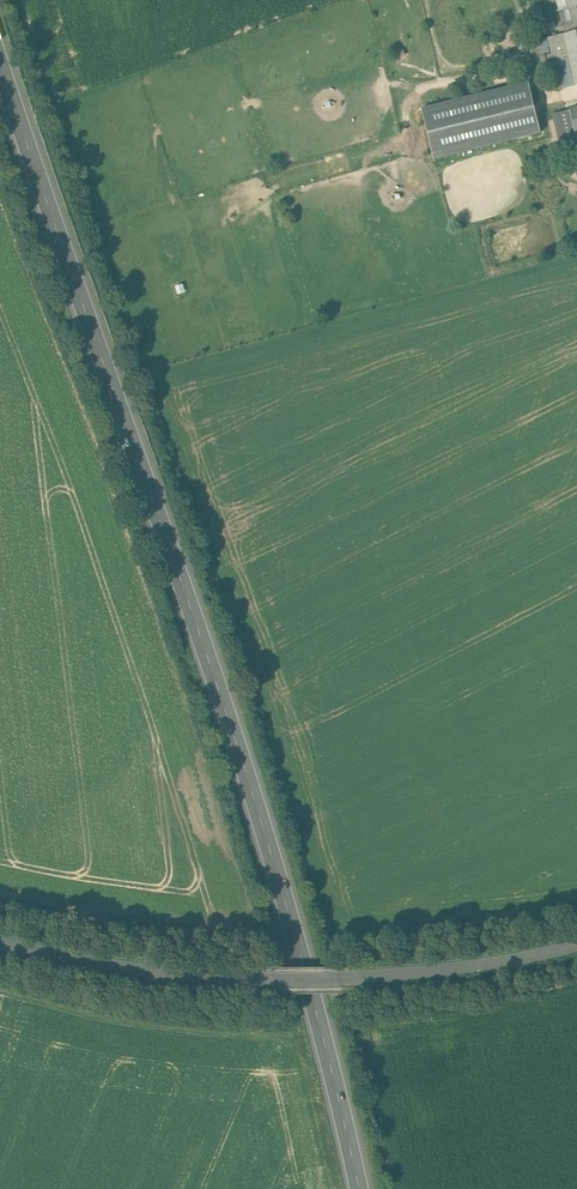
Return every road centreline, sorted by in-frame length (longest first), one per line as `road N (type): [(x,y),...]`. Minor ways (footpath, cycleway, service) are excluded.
road 1 (primary): [(359,1188),(254,796),(0,65)]
road 2 (unclassified): [(0,941),(146,969),(249,975),(429,969),(576,943)]
road 3 (track): [(254,1035),(110,1020),(0,991)]

